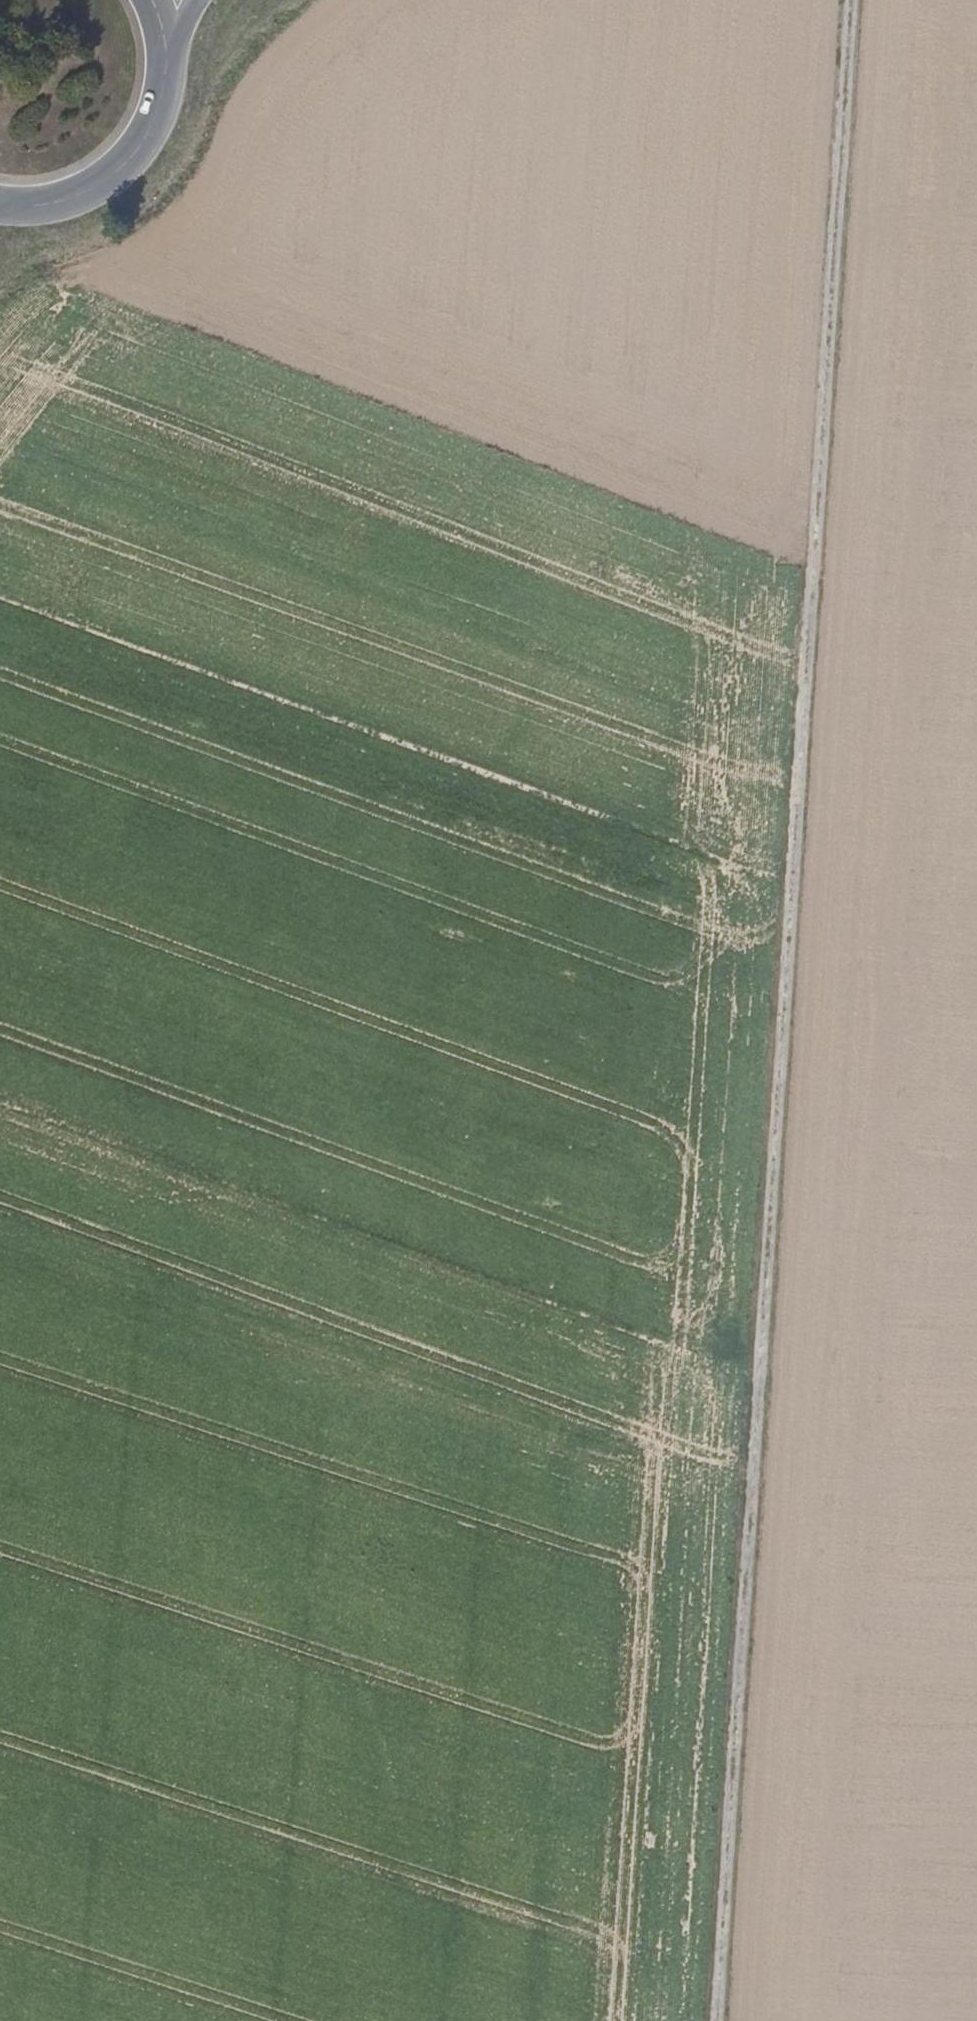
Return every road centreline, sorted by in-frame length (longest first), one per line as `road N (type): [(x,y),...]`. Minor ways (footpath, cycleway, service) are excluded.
road 1 (track): [(707,2020),(841,0)]
road 2 (secondary): [(0,213),(48,213),(93,197),(131,169),(158,131),(172,85)]

